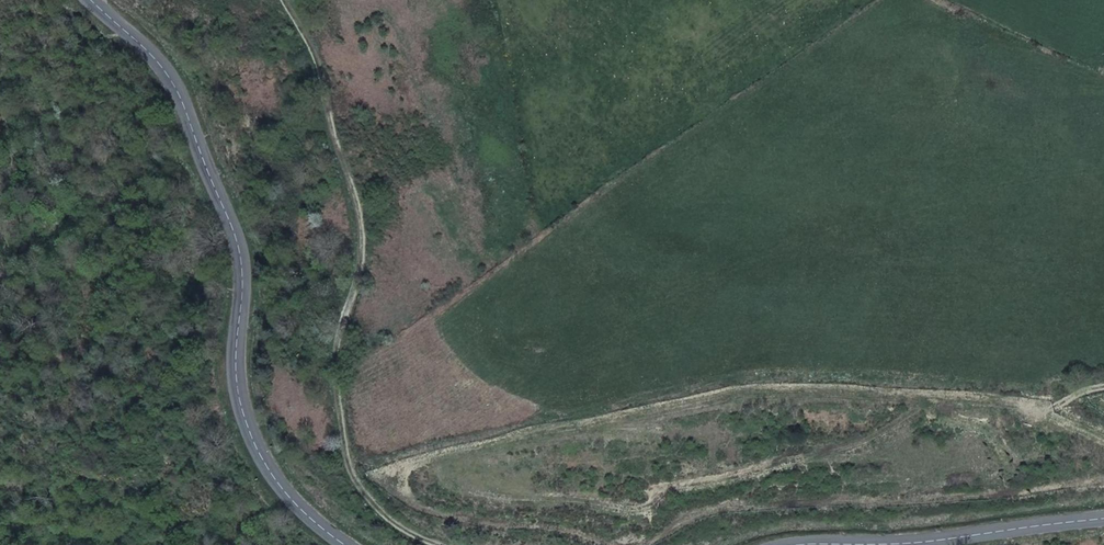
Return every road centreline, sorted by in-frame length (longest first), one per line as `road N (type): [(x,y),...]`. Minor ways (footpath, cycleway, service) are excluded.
road 1 (track): [(282,0),(316,64),(363,275),(336,381),(341,461),(366,475),(761,387),(885,386),(1040,405),(1103,386)]
road 2 (secondary): [(91,0),(160,64),(181,95),(242,258),(236,367),(249,429),(285,493),(345,544)]
road 3 (track): [(650,544),(718,504),(913,502),(1103,484)]
road 4 (secondary): [(798,544),(895,544),(1103,520)]
road 5 (track): [(378,471),(396,496),(476,521),(623,544)]
road 6 (track): [(354,468),(365,495),(442,544)]

